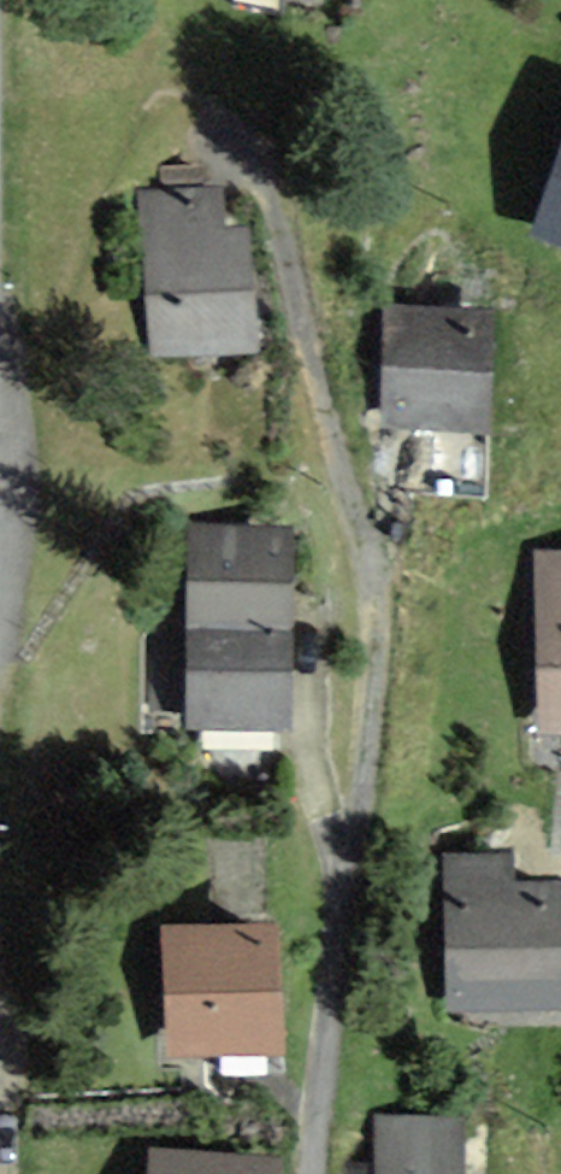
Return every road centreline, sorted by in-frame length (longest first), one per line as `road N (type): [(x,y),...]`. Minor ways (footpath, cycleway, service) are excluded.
road 1 (residential): [(315,1173),(366,789),(378,609),(282,224),(252,158),(232,138),(205,133),(186,150)]

